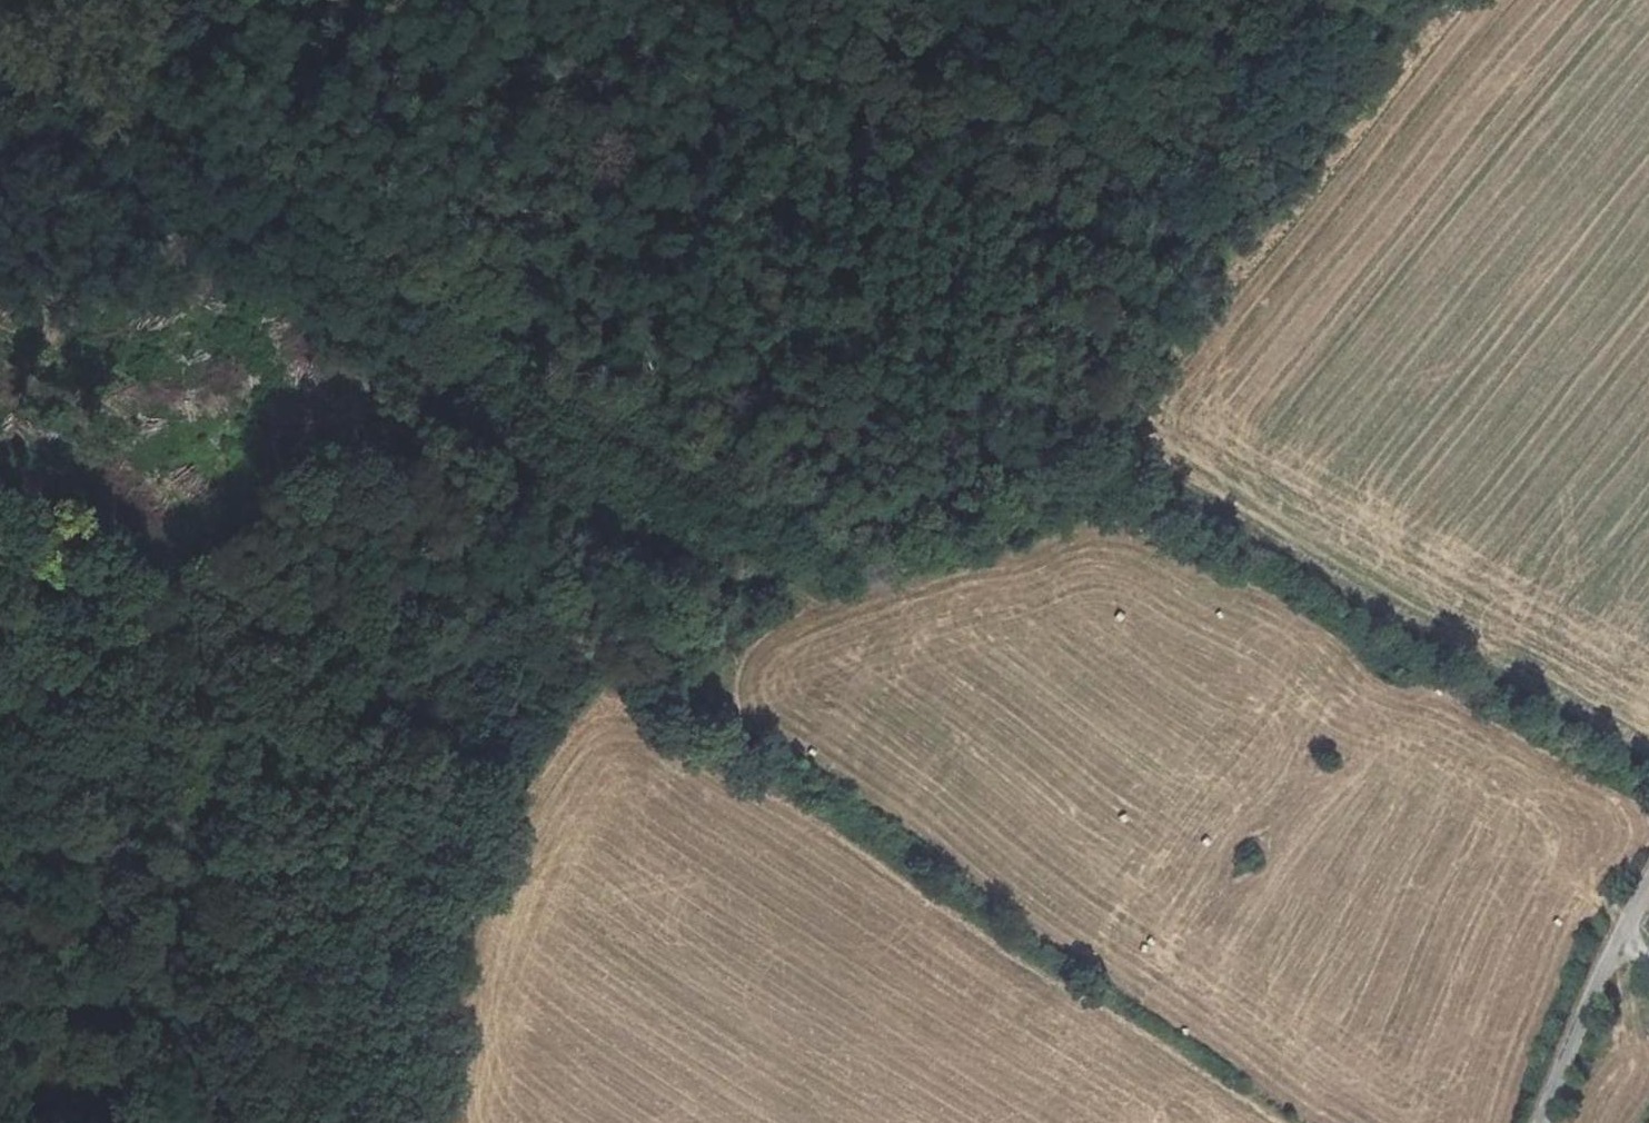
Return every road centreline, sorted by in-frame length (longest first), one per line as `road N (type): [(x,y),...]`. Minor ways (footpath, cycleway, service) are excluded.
road 1 (unclassified): [(1648,891),(1624,930),(1541,1122)]

